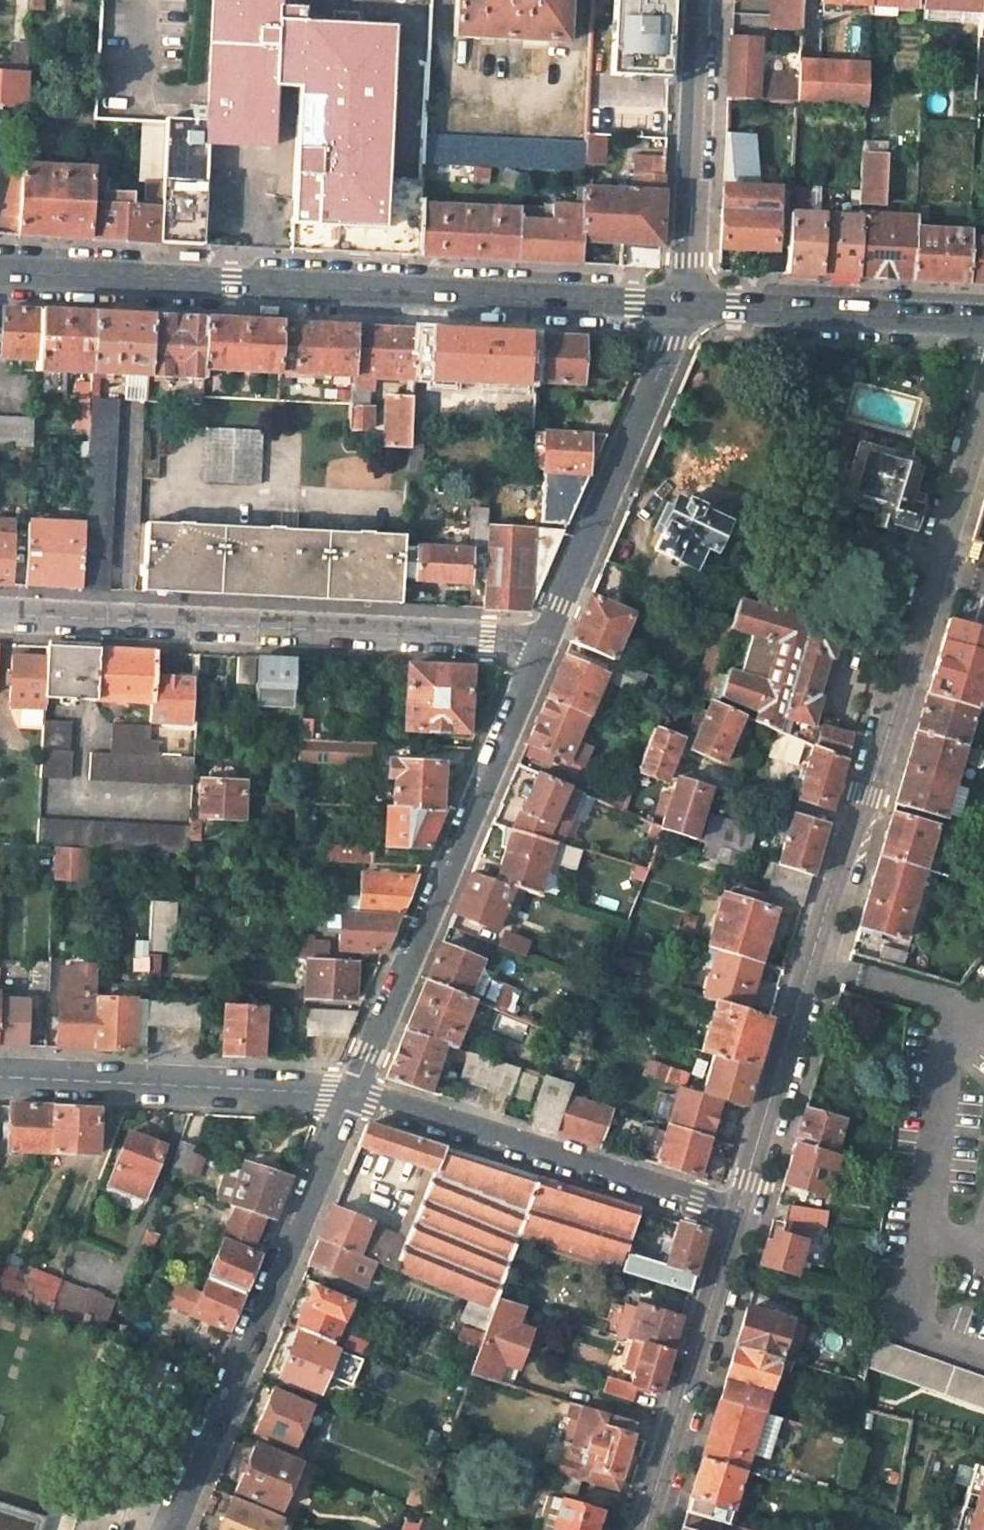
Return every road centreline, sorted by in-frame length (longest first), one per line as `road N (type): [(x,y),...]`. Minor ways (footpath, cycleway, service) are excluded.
road 1 (unclassified): [(983,409),(738,1211)]
road 2 (secondary): [(689,305),(0,271)]
road 3 (unclassified): [(544,649),(511,639),(0,615)]
road 4 (unclassified): [(544,649),(352,1094)]
road 5 (unclassified): [(352,1094),(170,1529)]
road 6 (unclassified): [(738,1211),(352,1094)]
road 7 (unclassified): [(689,305),(544,649)]
road 8 (unclassified): [(0,1075),(352,1094)]
road 9 (unclassified): [(738,1211),(643,1529)]
road 10 (unclassified): [(689,305),(700,0)]
road 11 (secondary): [(983,320),(689,305)]

